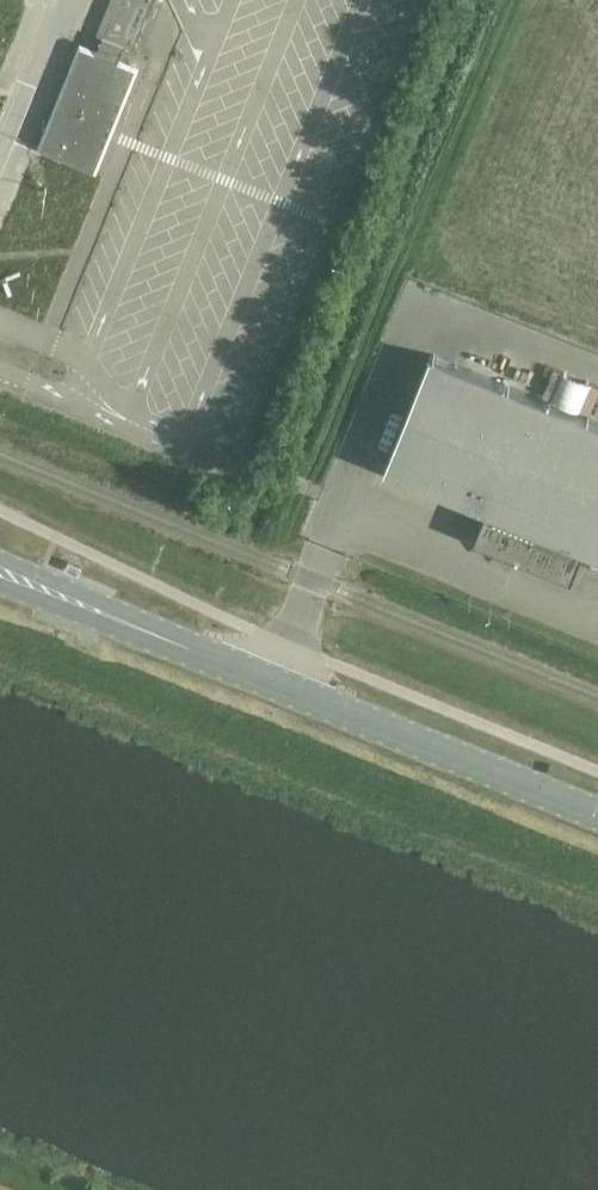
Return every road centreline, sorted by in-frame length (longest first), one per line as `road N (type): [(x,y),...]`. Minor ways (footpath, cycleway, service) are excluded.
road 1 (tertiary): [(597,813),(274,681)]
road 2 (tertiary): [(274,681),(0,568)]
road 3 (unclassified): [(274,681),(320,549)]

